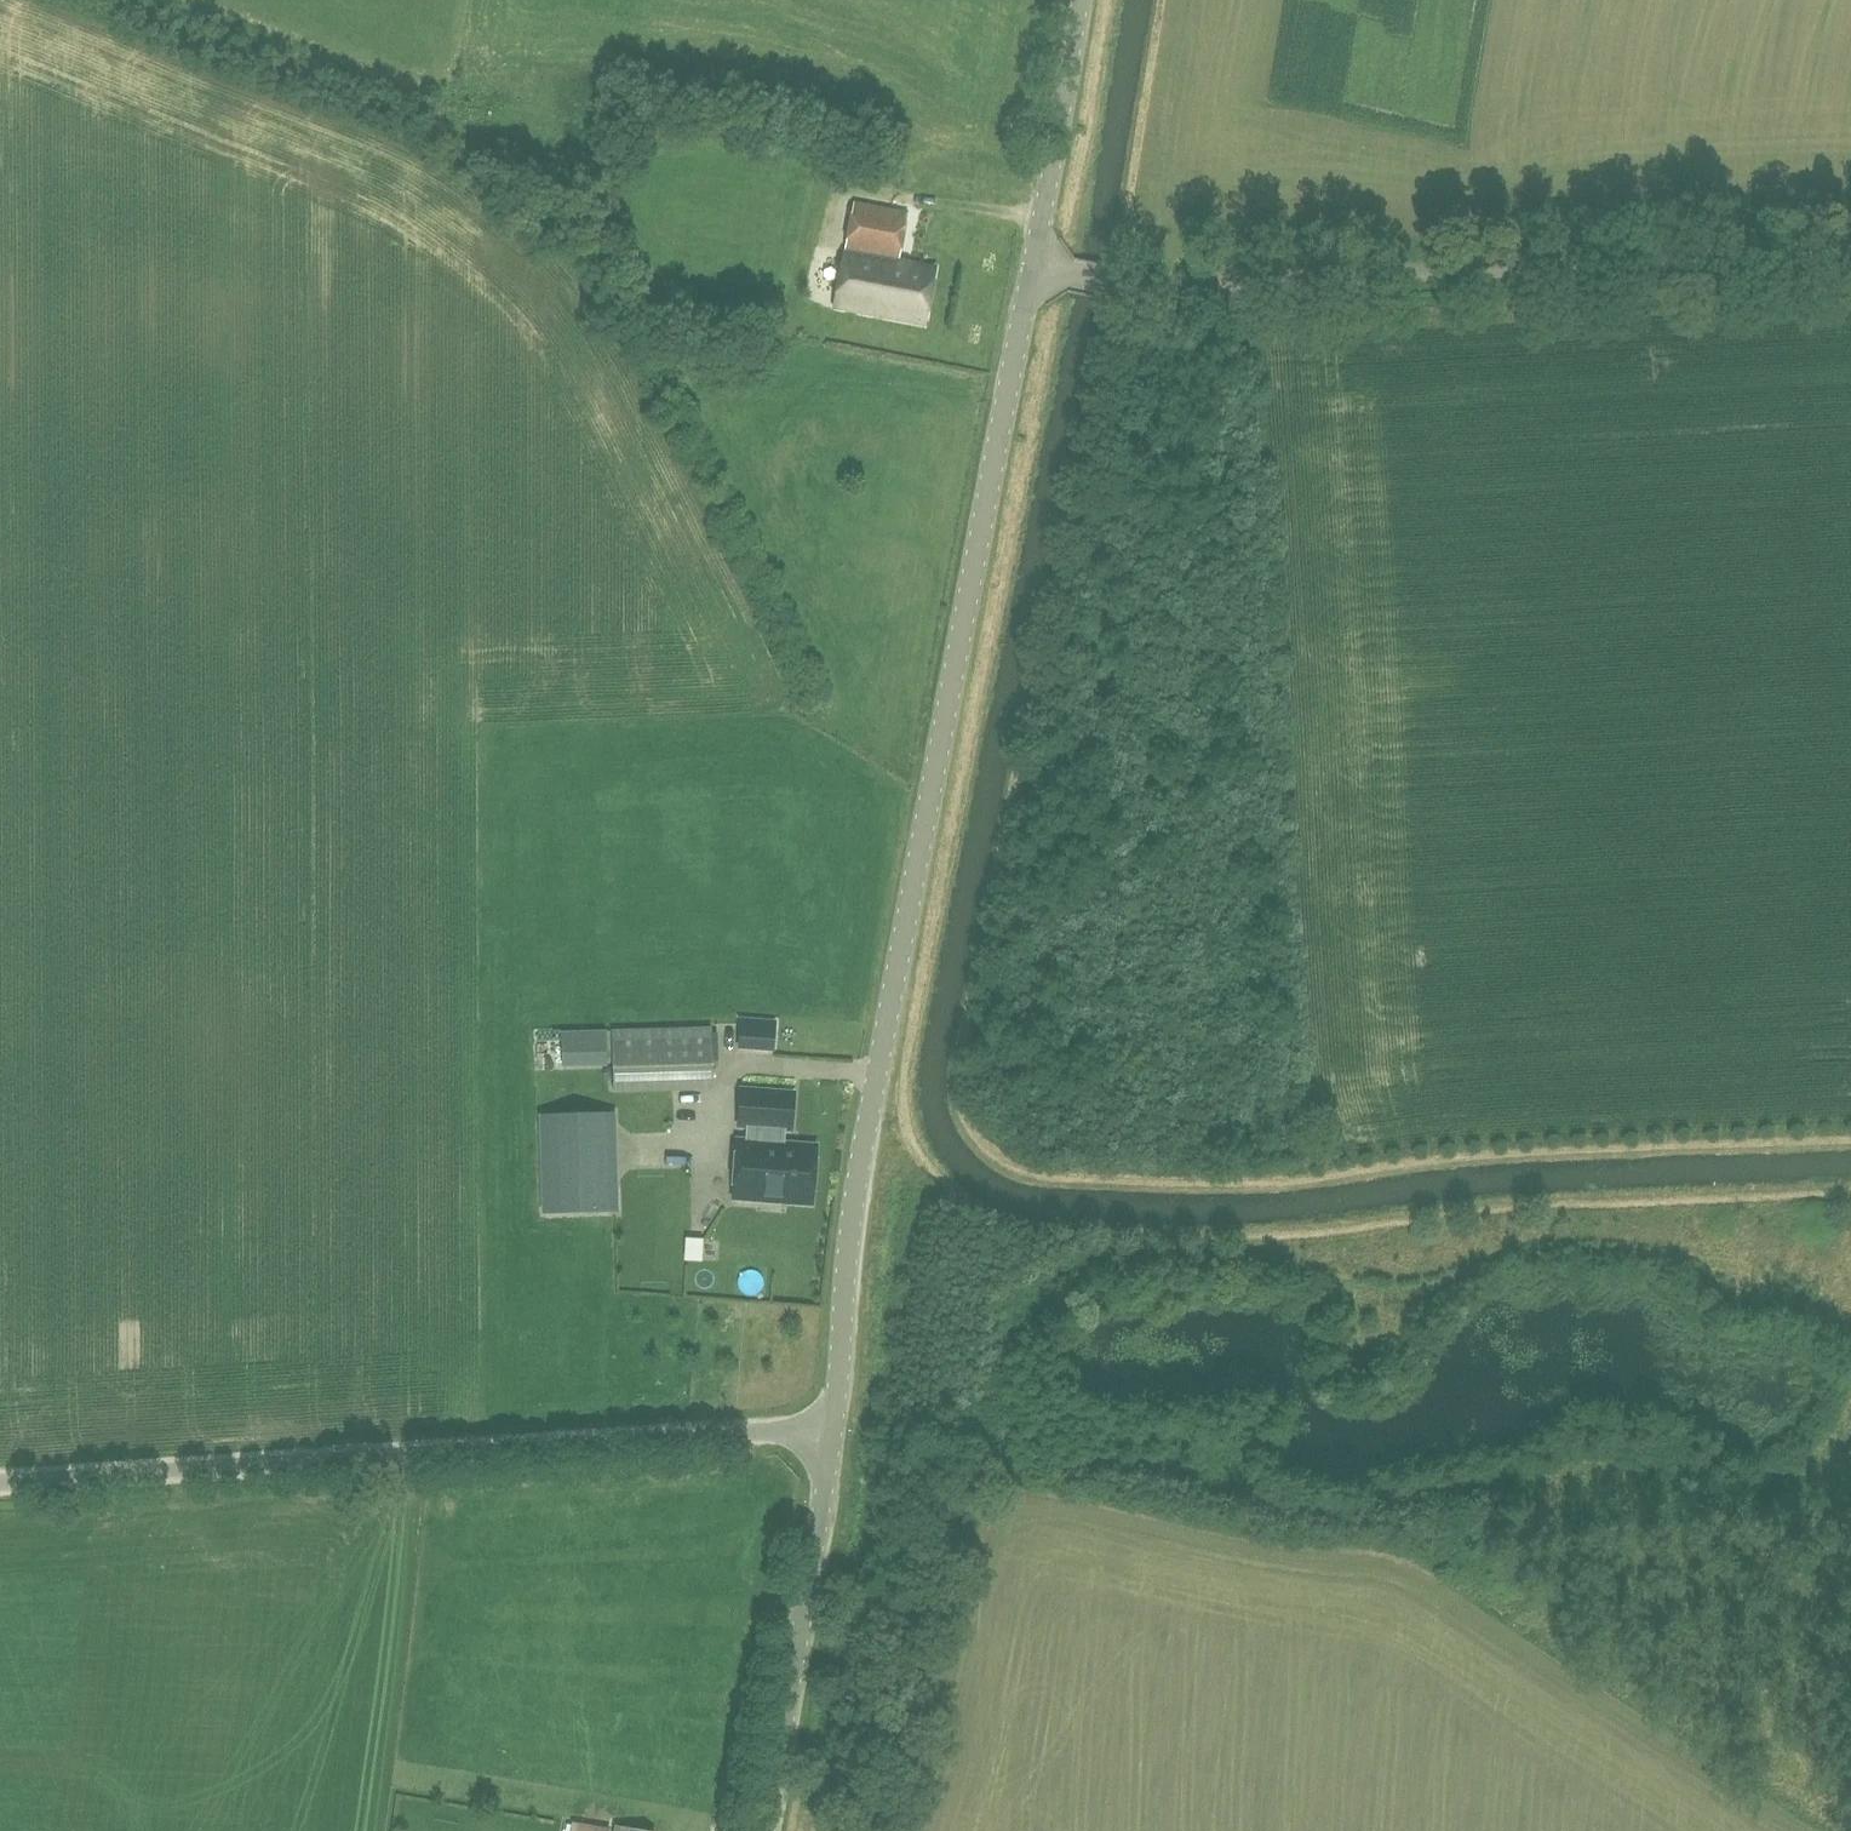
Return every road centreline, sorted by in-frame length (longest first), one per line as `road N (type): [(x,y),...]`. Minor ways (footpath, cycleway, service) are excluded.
road 1 (tertiary): [(835,1435),(871,1126),(1031,271)]
road 2 (unclassified): [(0,1480),(835,1435)]
road 3 (tertiary): [(1031,271),(1152,291),(1850,245)]
road 4 (tertiary): [(767,1830),(835,1435)]
road 5 (tertiary): [(1031,271),(1080,0)]

